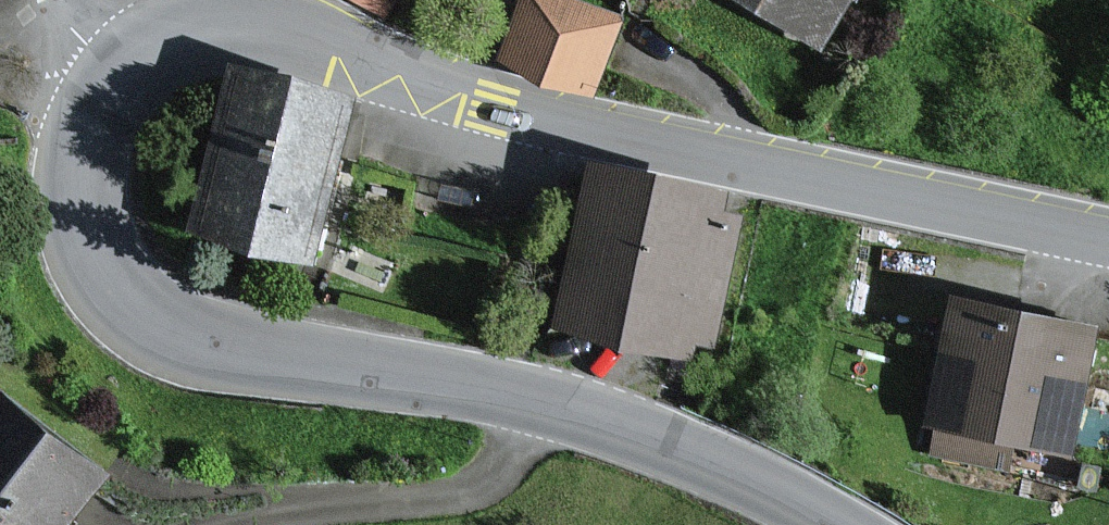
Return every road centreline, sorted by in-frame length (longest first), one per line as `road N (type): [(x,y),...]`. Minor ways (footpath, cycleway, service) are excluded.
road 1 (tertiary): [(1108,244),(498,110),(284,41),(173,42),(120,73)]
road 2 (tertiary): [(120,73),(87,128),(82,181),(111,268),(151,310),(213,340),(585,417),(710,462),(837,524)]

